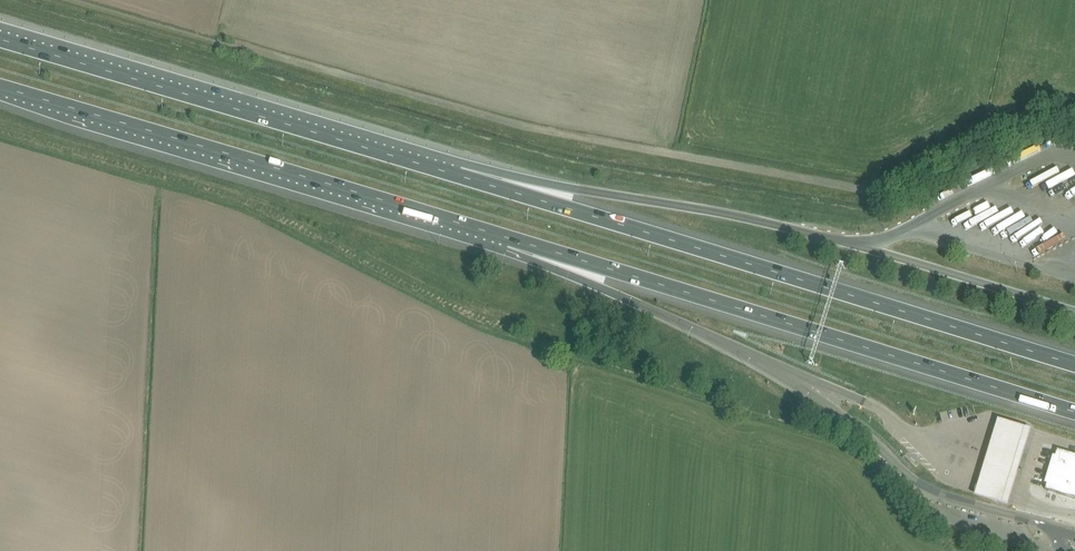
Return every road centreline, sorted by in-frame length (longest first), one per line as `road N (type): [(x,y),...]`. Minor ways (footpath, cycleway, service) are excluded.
road 1 (unclassified): [(1074,112),(1027,112),(879,191),(524,125),(202,38)]
road 2 (motorway): [(1074,363),(455,174)]
road 3 (motorway): [(515,237),(1074,411)]
road 4 (motorway): [(0,86),(515,237)]
road 5 (motorway): [(455,174),(0,40)]
road 6 (motorway): [(857,244),(731,214),(455,174)]
road 7 (motorway): [(515,237),(560,271),(760,362)]

